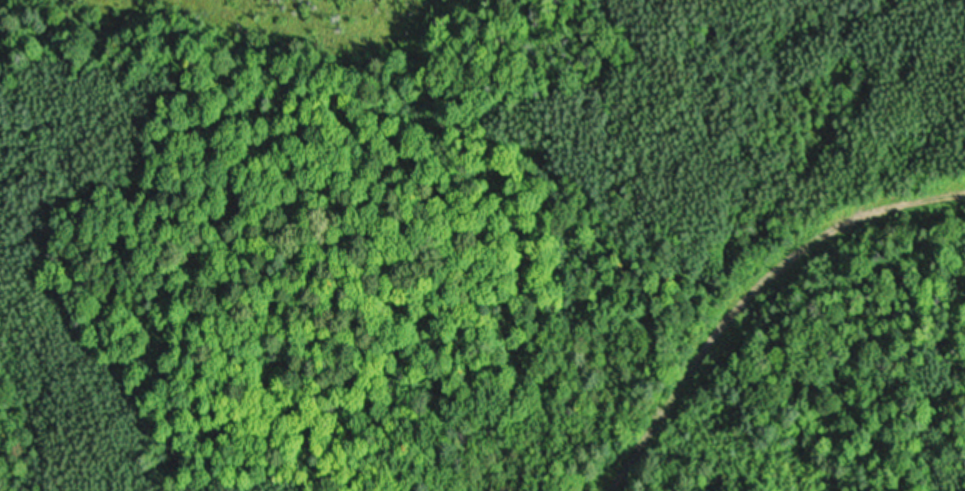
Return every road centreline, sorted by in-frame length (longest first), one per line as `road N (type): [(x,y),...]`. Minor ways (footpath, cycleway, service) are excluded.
road 1 (track): [(964,184),(877,199),(815,230),(757,276),(700,336),(598,490)]

